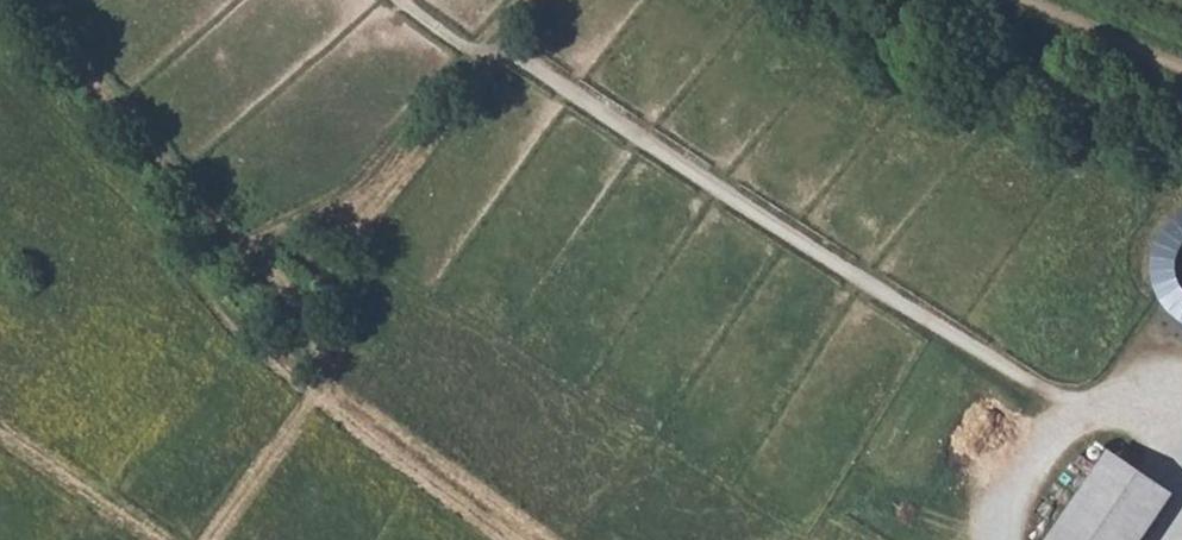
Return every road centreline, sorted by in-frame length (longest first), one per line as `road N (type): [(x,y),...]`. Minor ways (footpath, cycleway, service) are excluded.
road 1 (track): [(1029,0),(1181,67)]

